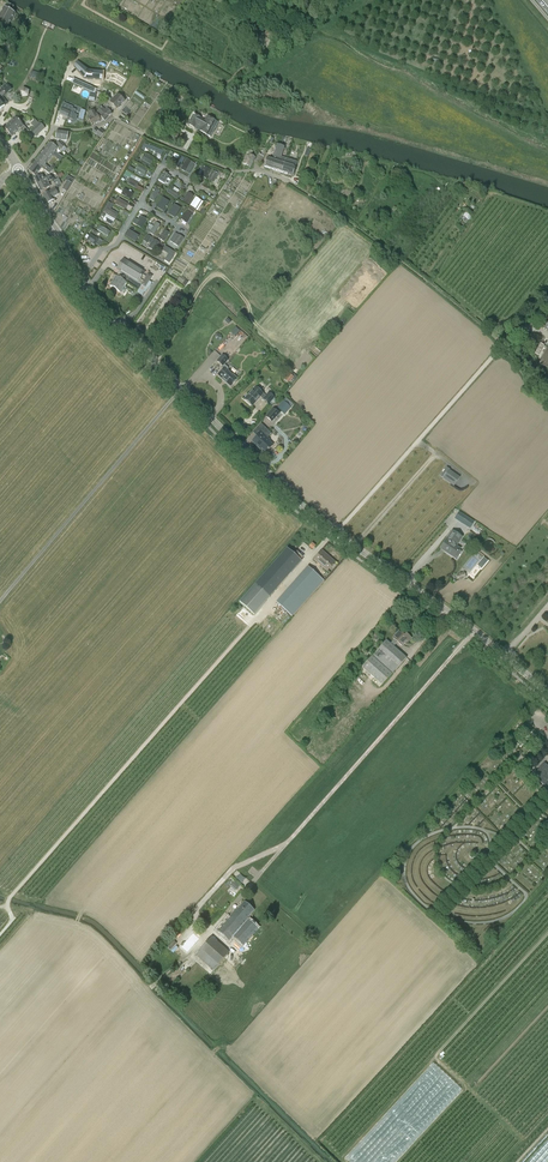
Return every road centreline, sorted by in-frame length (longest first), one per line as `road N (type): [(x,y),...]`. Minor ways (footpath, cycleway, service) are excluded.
road 1 (tertiary): [(547,693),(322,522),(249,456),(87,289),(19,170)]
road 2 (track): [(0,934),(12,921),(11,896),(267,607)]
road 3 (residential): [(291,183),(229,169),(114,119),(55,129),(19,170)]
road 4 (track): [(547,336),(524,330),(502,345),(336,533)]
road 5 (track): [(283,180),(264,217),(202,284),(152,360)]
road 6 (track): [(547,934),(435,1056)]

